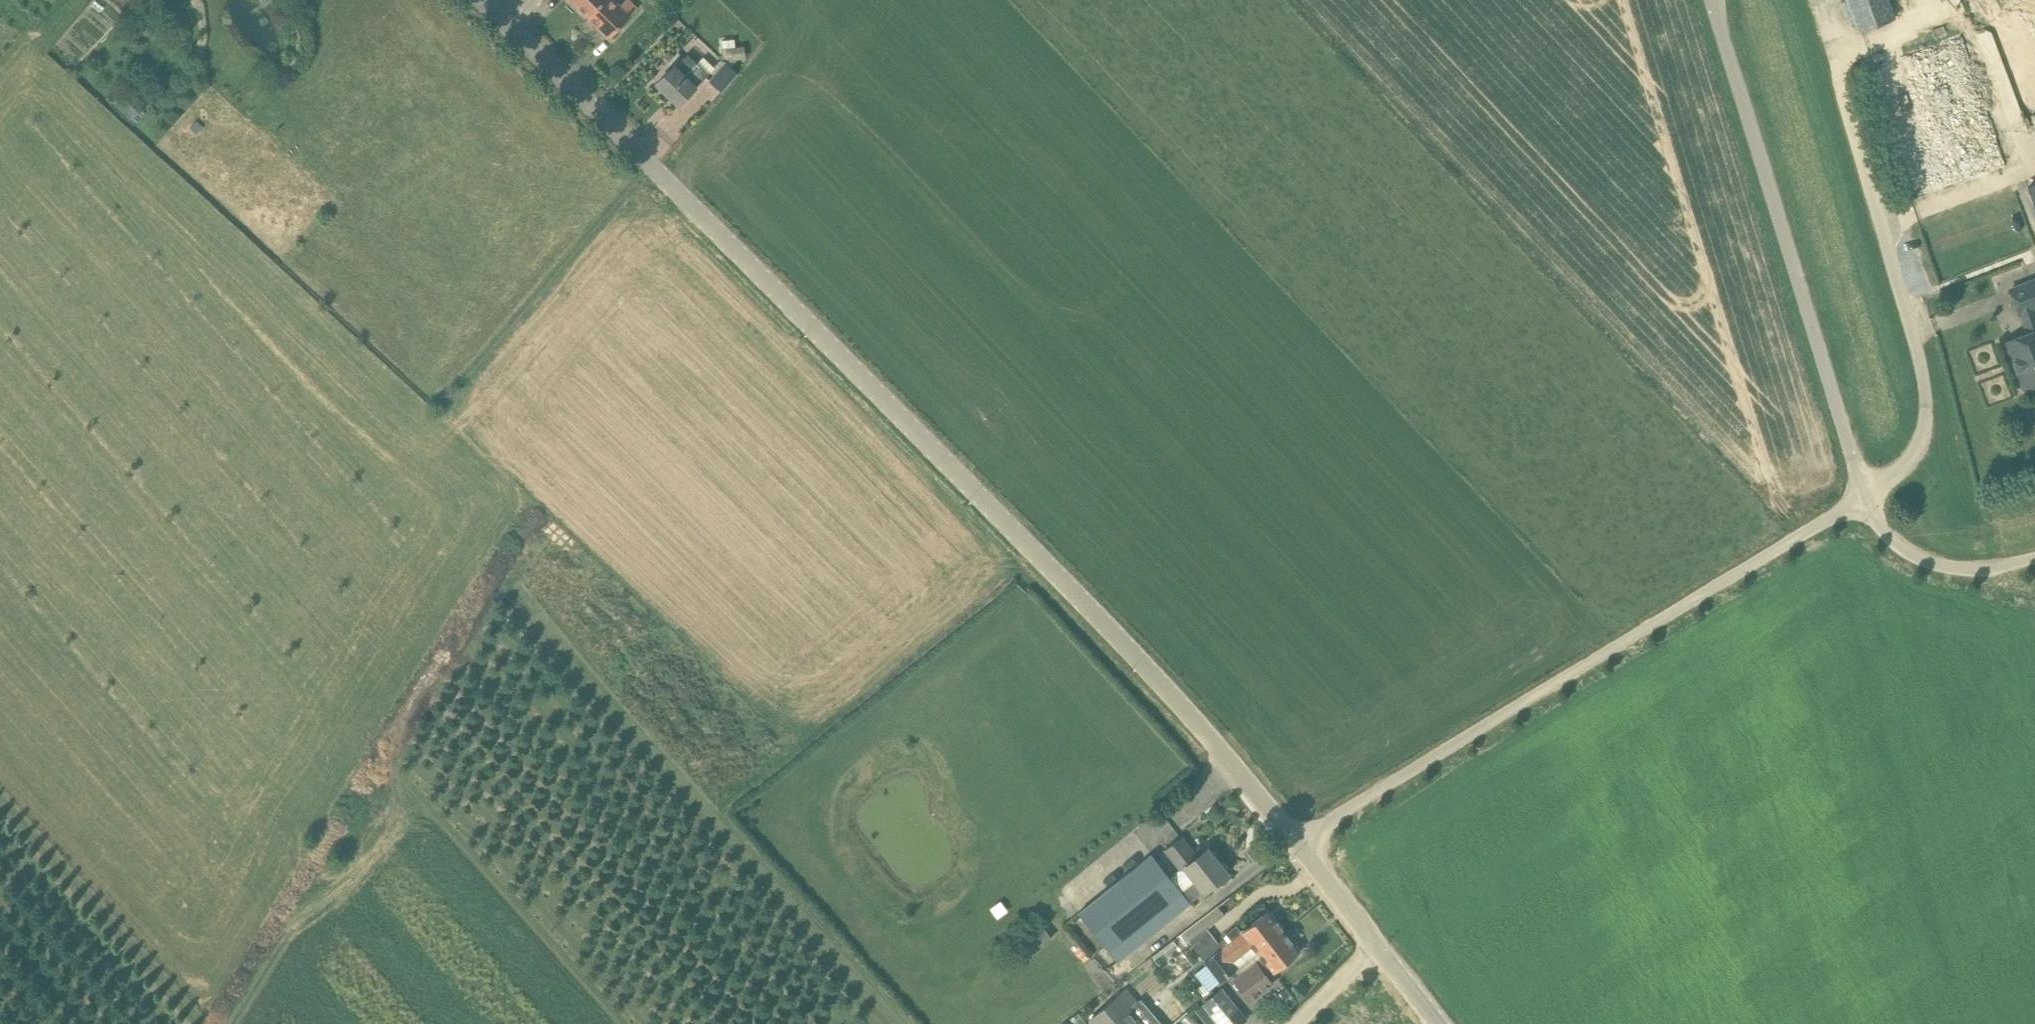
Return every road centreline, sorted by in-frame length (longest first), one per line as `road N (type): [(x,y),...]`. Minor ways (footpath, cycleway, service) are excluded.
road 1 (tertiary): [(1299,843),(1158,675),(486,0)]
road 2 (unclassified): [(1299,843),(1865,501)]
road 3 (track): [(567,547),(532,513),(216,1023)]
road 4 (track): [(2034,517),(1962,529),(1940,512),(1781,0)]
road 5 (unclassified): [(1865,501),(1711,0)]
road 6 (unclassified): [(1865,501),(1894,542),(1936,568),(1973,577),(2034,561)]
road 7 (tertiary): [(1381,951),(1299,843)]

